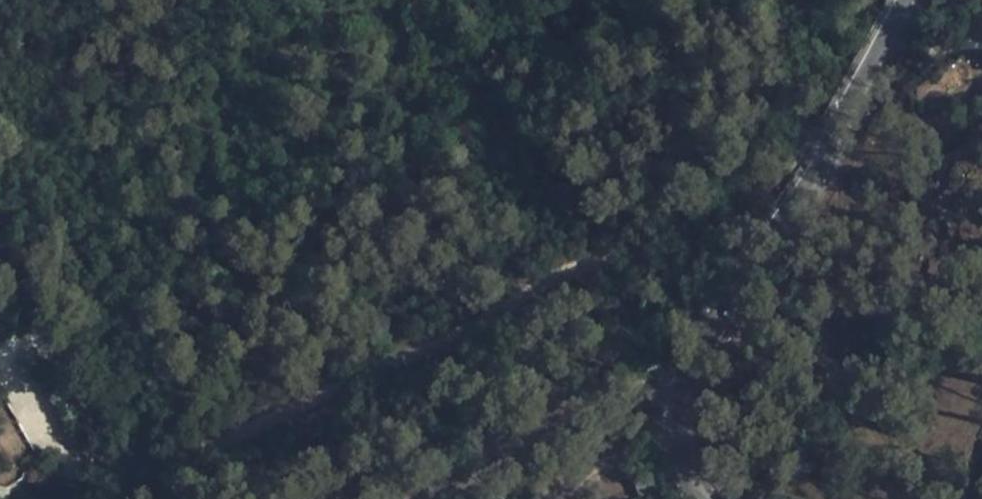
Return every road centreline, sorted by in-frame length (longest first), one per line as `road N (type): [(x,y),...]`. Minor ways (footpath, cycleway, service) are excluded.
road 1 (residential): [(696,498),(675,461),(676,402),(697,352),(907,0)]

